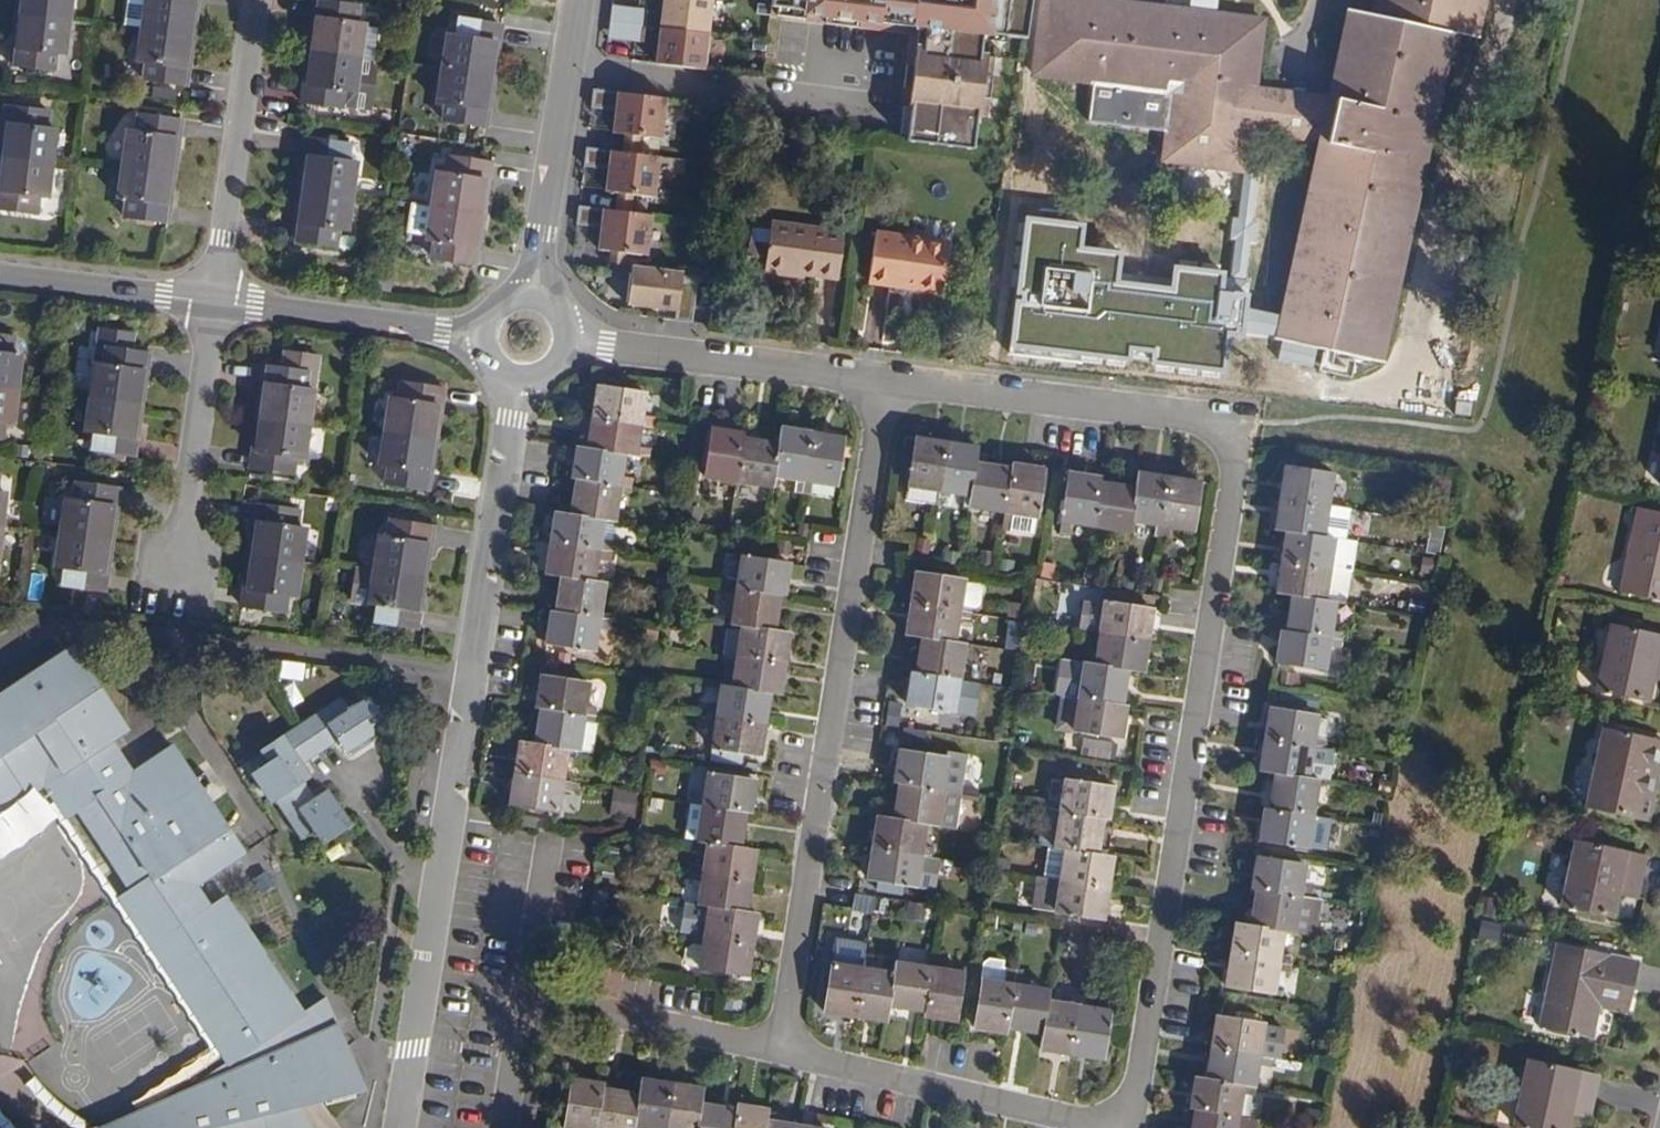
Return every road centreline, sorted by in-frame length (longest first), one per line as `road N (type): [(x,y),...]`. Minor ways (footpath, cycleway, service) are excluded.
road 1 (residential): [(524,383),(393,1127)]
road 2 (residential): [(1240,433),(1127,1127)]
road 3 (residential): [(880,384),(784,1057)]
road 4 (residential): [(1240,433),(880,384)]
road 5 (residential): [(1090,1127),(784,1057)]
road 6 (residential): [(880,384),(570,347)]
road 7 (residential): [(575,70),(884,110)]
road 8 (residential): [(216,305),(257,0)]
road 9 (residential): [(179,581),(216,305)]
road 10 (residential): [(483,336),(216,305)]
road 11 (residential): [(784,1057),(528,995)]
road 12 (residential): [(575,70),(539,296)]
road 13 (residential): [(216,305),(0,277)]
road 14 (residential): [(503,1127),(528,995)]

